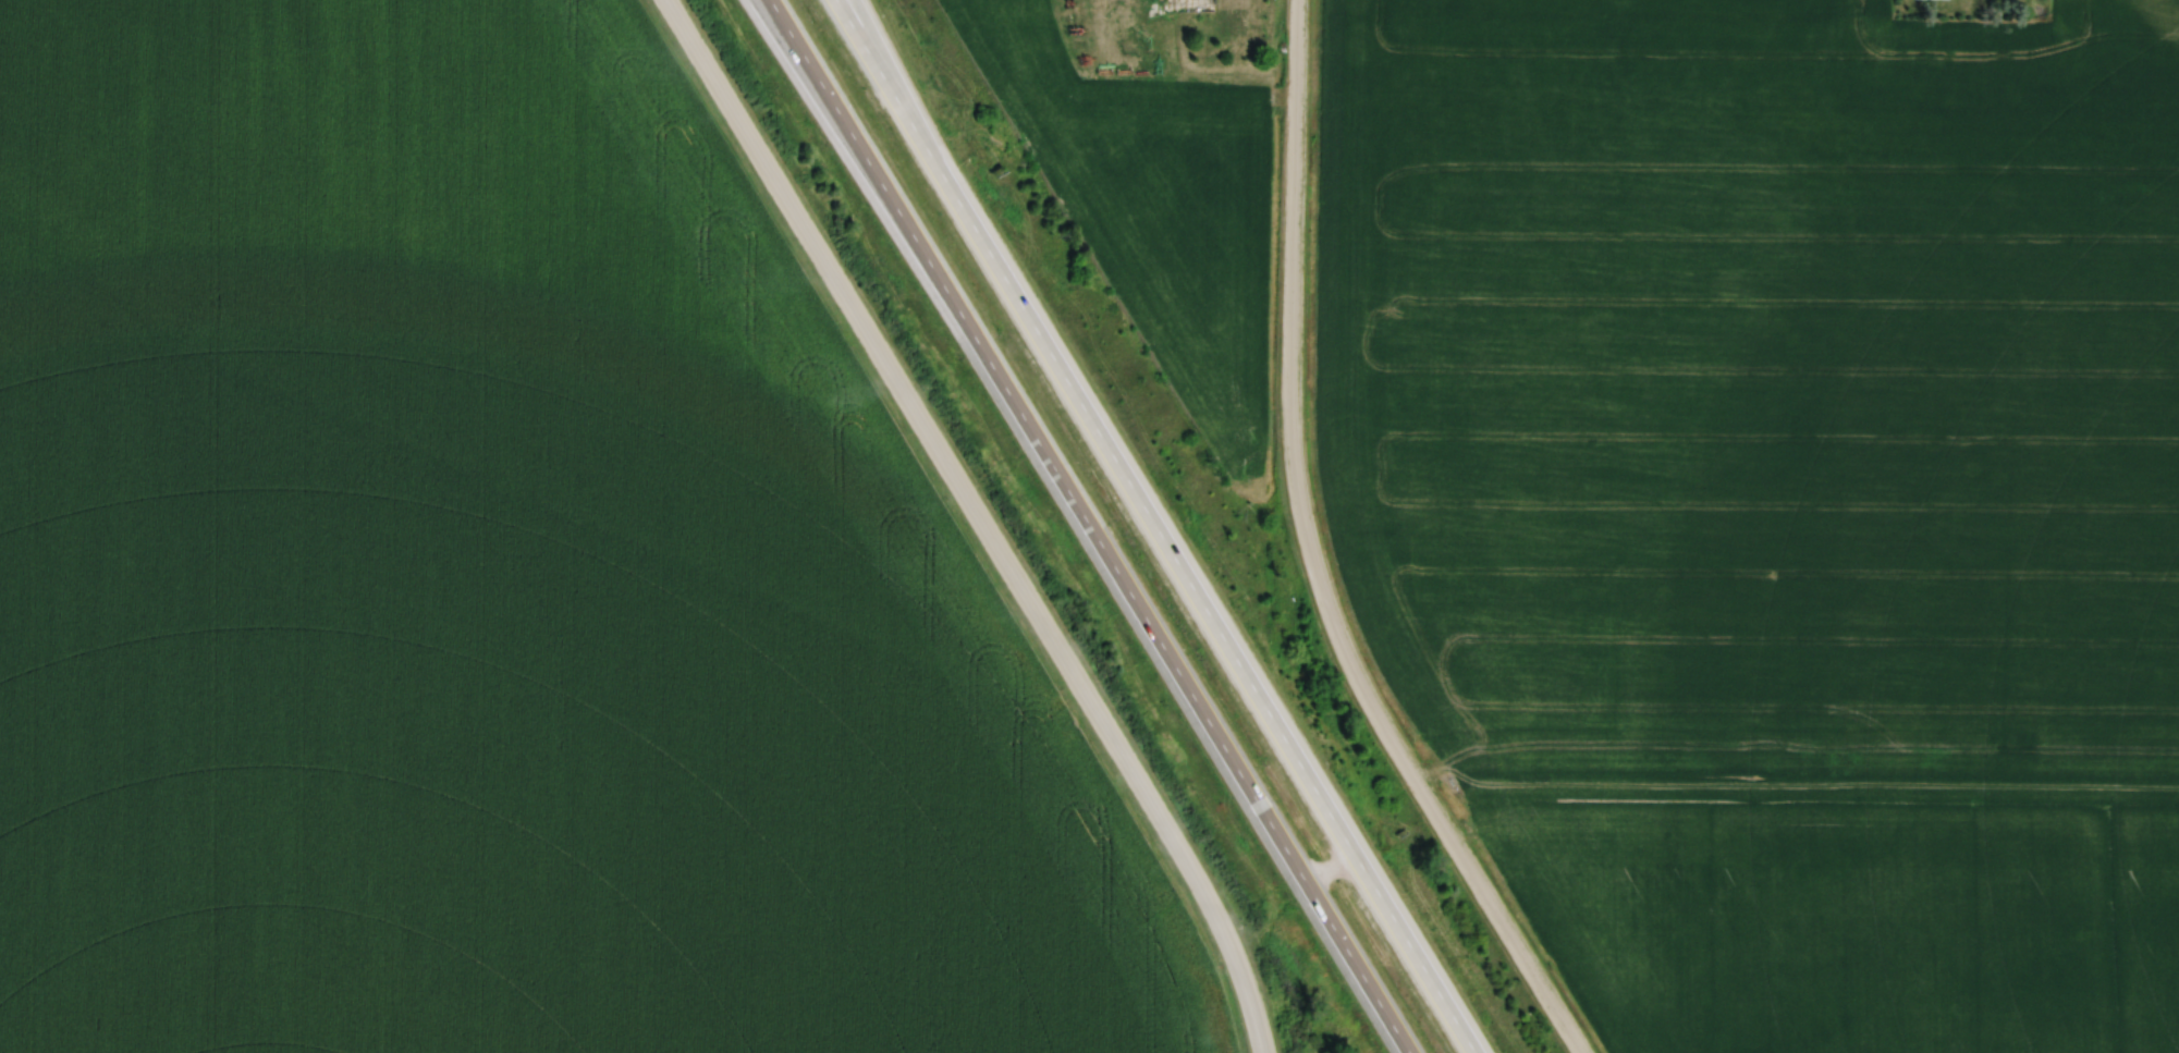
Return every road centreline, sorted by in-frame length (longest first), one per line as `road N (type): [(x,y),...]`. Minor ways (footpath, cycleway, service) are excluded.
road 1 (motorway): [(1474,1052),(832,0)]
road 2 (motorway): [(760,0),(1401,1052)]
road 3 (tertiary): [(1265,1052),(1251,989),(1211,898),(668,0)]
road 4 (tertiary): [(1447,833),(1333,625),(1294,474),(1301,0)]
road 5 (tertiary): [(1583,1052),(1447,833)]
road 6 (motorway): [(928,160),(850,0)]

